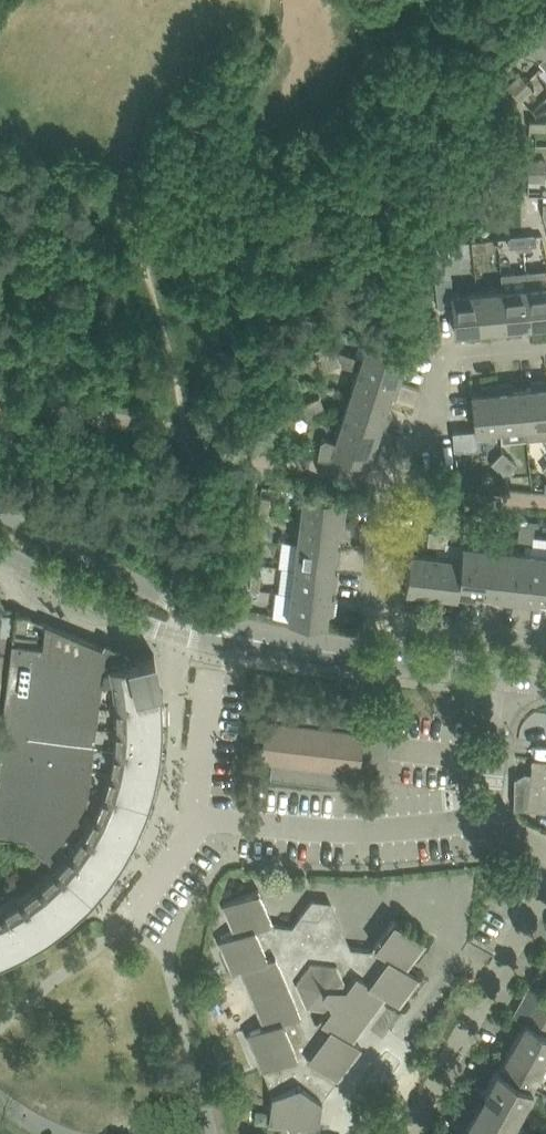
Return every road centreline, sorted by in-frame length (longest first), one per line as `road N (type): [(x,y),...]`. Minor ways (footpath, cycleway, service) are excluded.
road 1 (residential): [(545,637),(367,615),(376,505),(408,459),(444,355),(545,345)]
road 2 (tertiary): [(290,648),(0,512)]
road 3 (tertiary): [(0,552),(150,626),(250,650),(290,648)]
road 4 (residential): [(415,1133),(545,891)]
road 5 (tertiary): [(506,672),(290,648)]
road 6 (residential): [(545,854),(505,831),(499,818),(506,672)]

